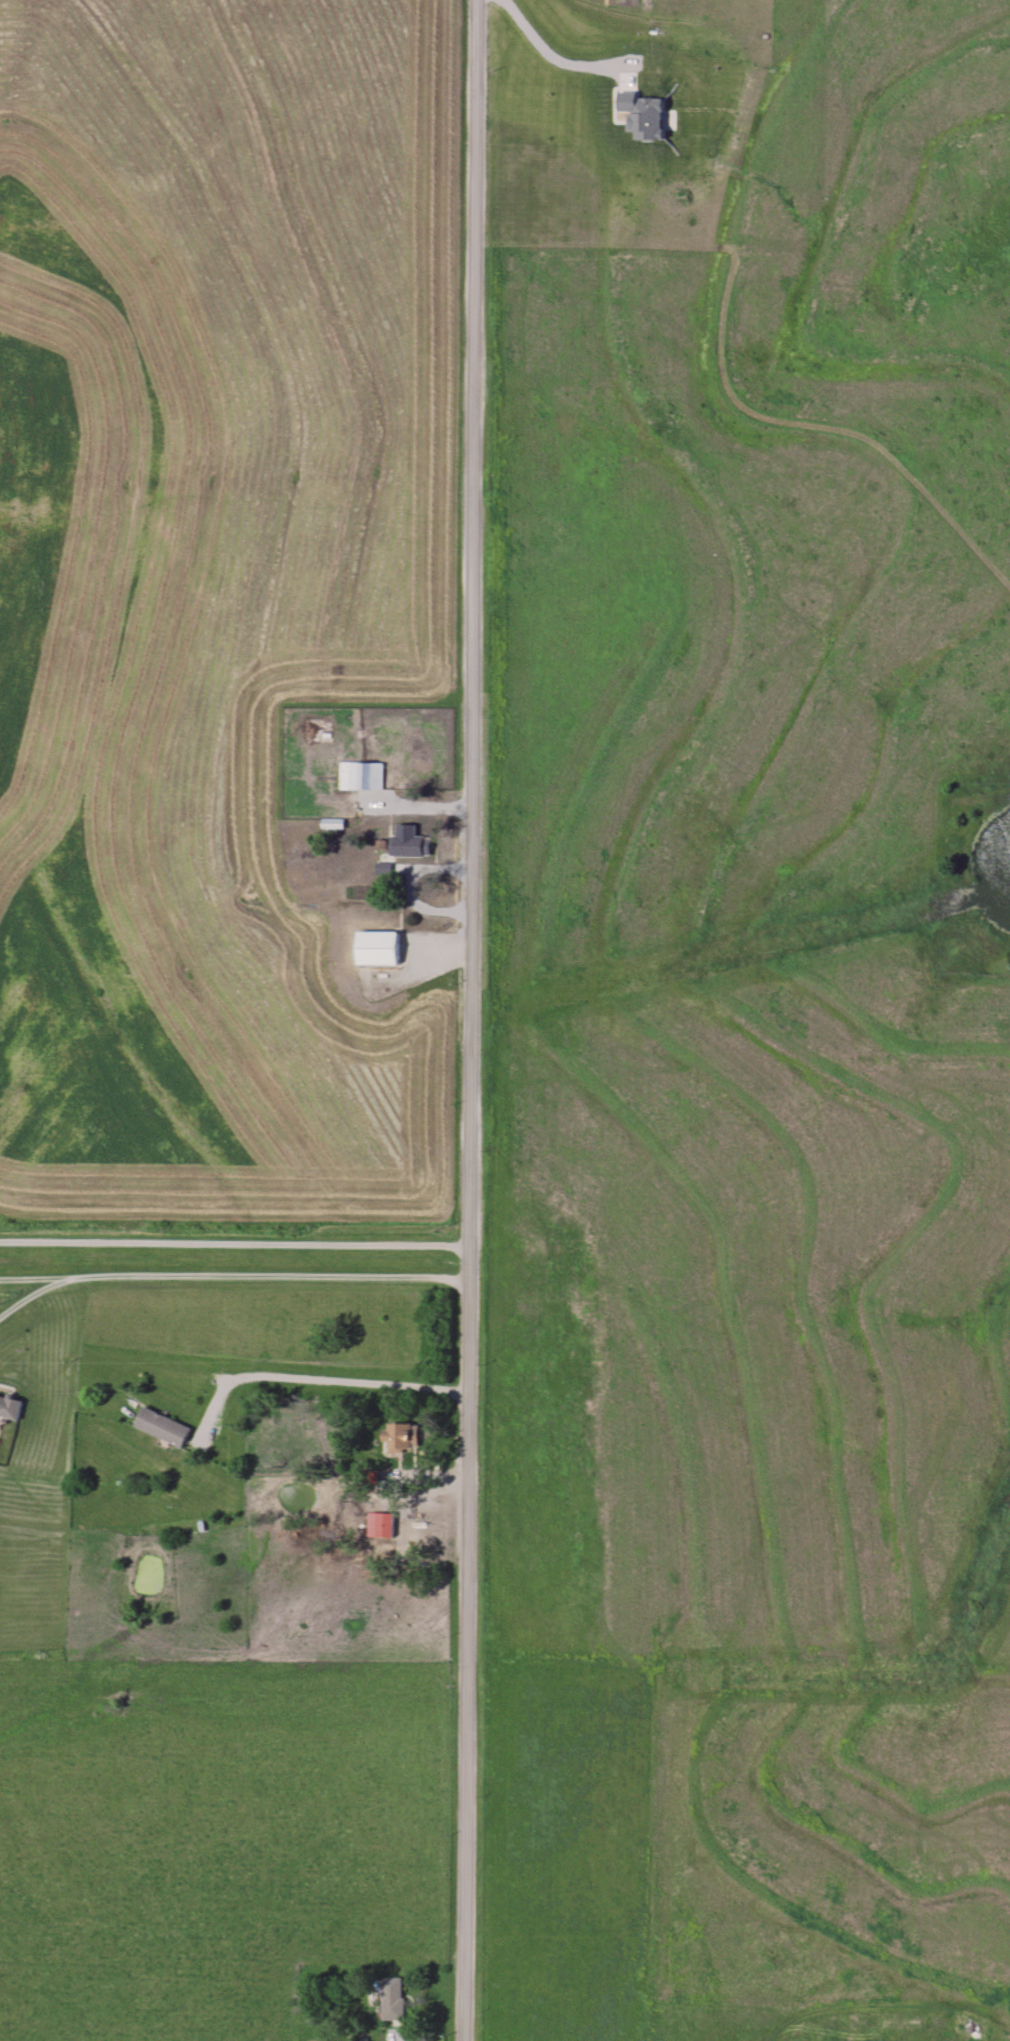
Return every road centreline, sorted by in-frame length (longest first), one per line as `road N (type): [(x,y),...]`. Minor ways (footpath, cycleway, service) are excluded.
road 1 (residential): [(466,2040),(478,0)]

